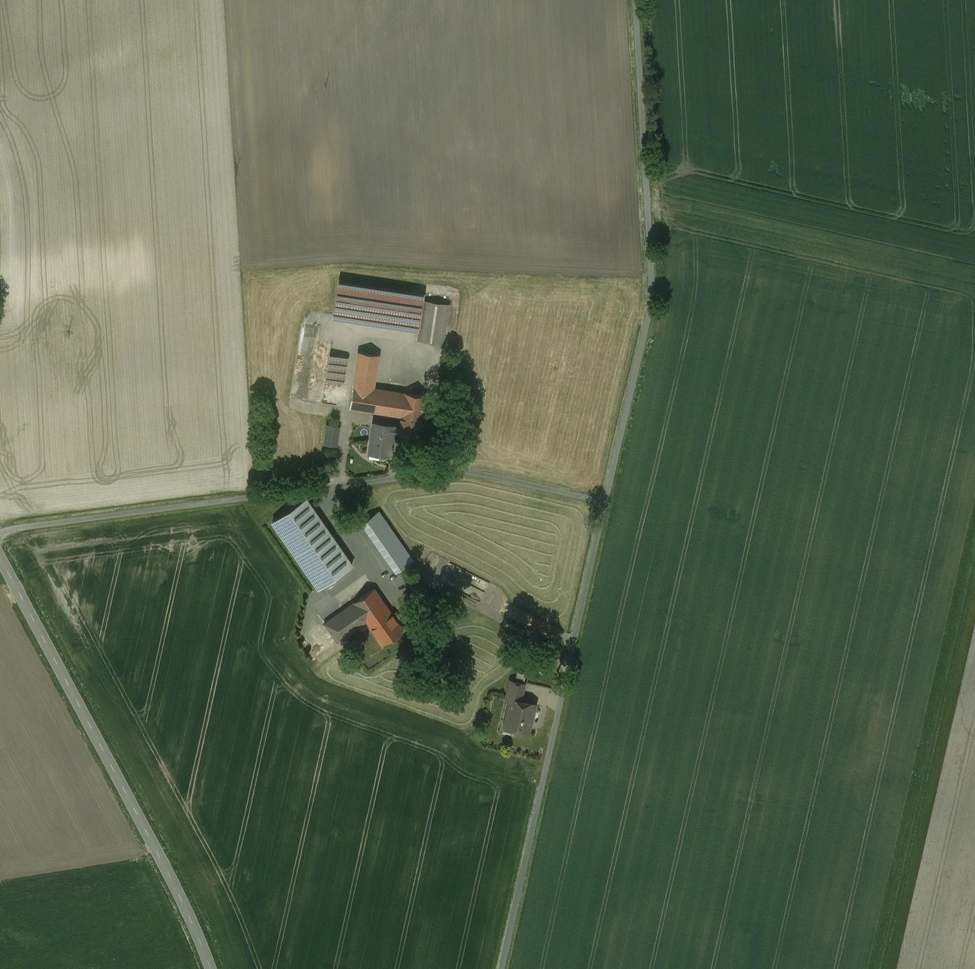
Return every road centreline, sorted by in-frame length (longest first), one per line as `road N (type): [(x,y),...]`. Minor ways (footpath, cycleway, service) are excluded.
road 1 (unclassified): [(502,968),(648,316),(634,0)]
road 2 (tertiary): [(0,557),(210,968)]

